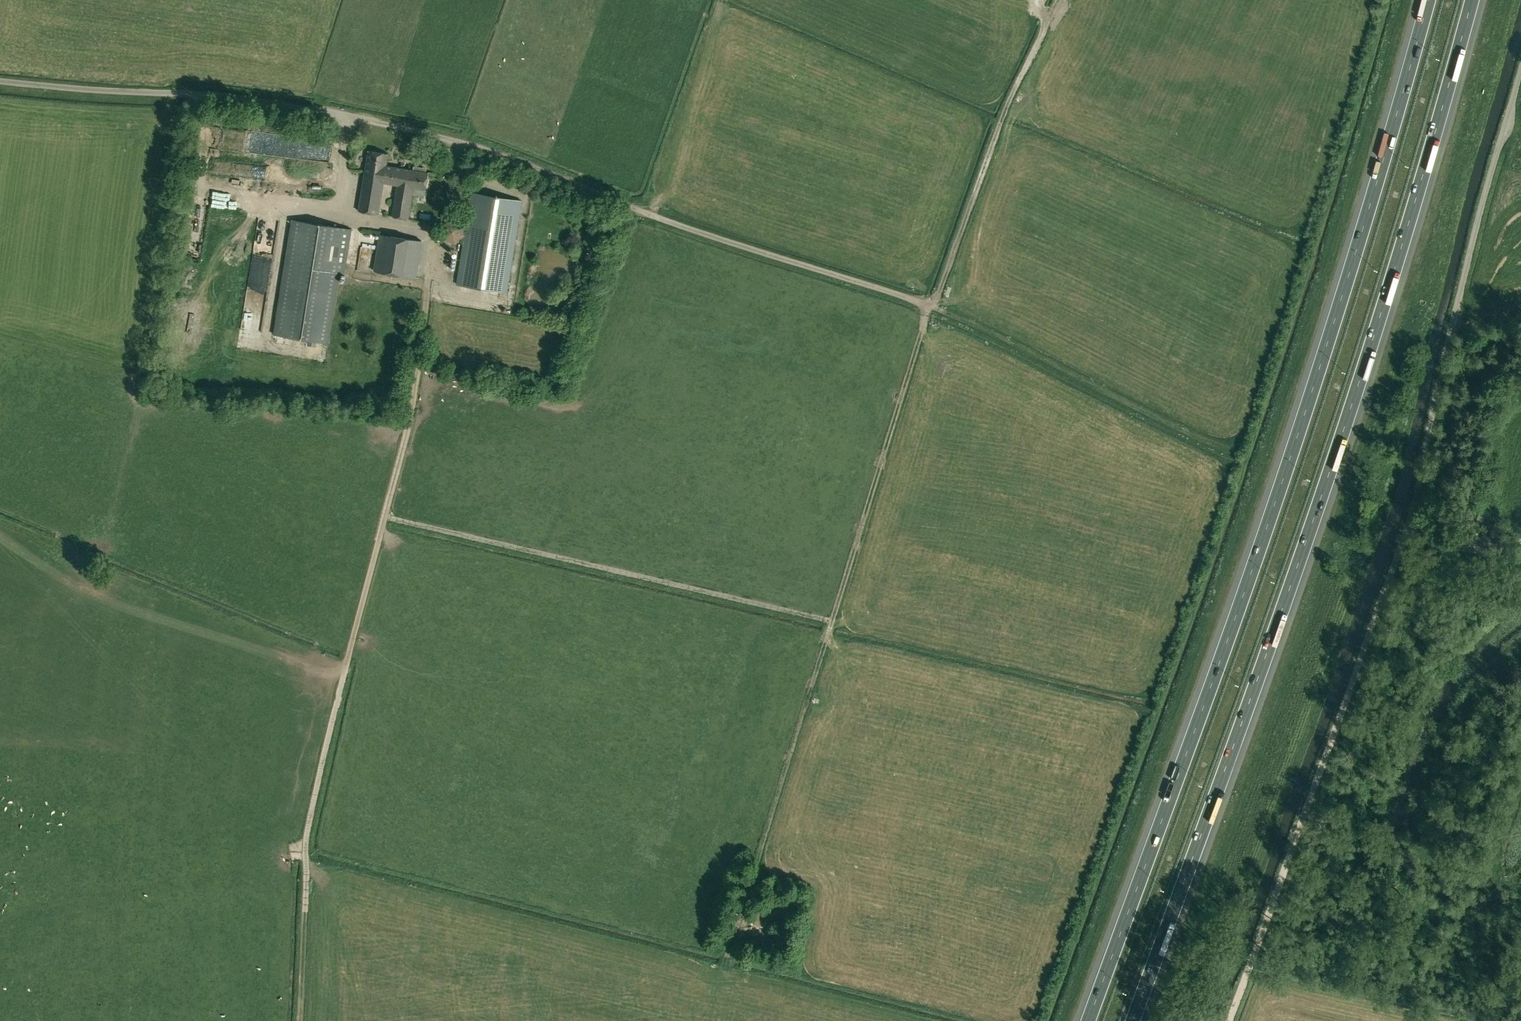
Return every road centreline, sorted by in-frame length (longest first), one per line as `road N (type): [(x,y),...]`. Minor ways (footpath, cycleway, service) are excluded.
road 1 (motorway): [(1132,1020),(1332,468),(1475,0)]
road 2 (motorway): [(1426,0),(1292,455),(1087,1020)]
road 3 (unclassified): [(944,313),(591,196),(463,143),(249,99),(0,90)]
road 4 (track): [(1059,0),(1001,118),(929,305),(832,622)]
road 5 (track): [(1230,1020),(1406,532)]
road 6 (track): [(385,516),(304,849),(299,1020)]
road 7 (track): [(385,516),(412,413),(429,233),(339,213),(347,118)]
road 8 (unclassified): [(1406,532),(1520,73)]
road 9 (track): [(832,622),(385,516)]
road 10 (track): [(832,622),(754,871)]

